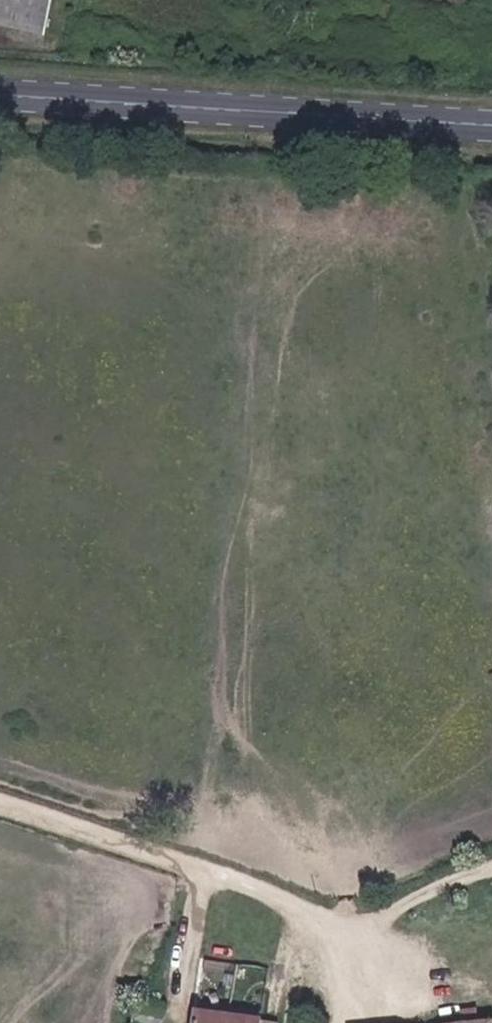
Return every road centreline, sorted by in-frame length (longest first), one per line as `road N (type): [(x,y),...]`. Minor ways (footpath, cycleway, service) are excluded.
road 1 (secondary): [(491,127),(0,96)]
road 2 (unclassified): [(0,803),(215,872),(292,907),(379,967)]

